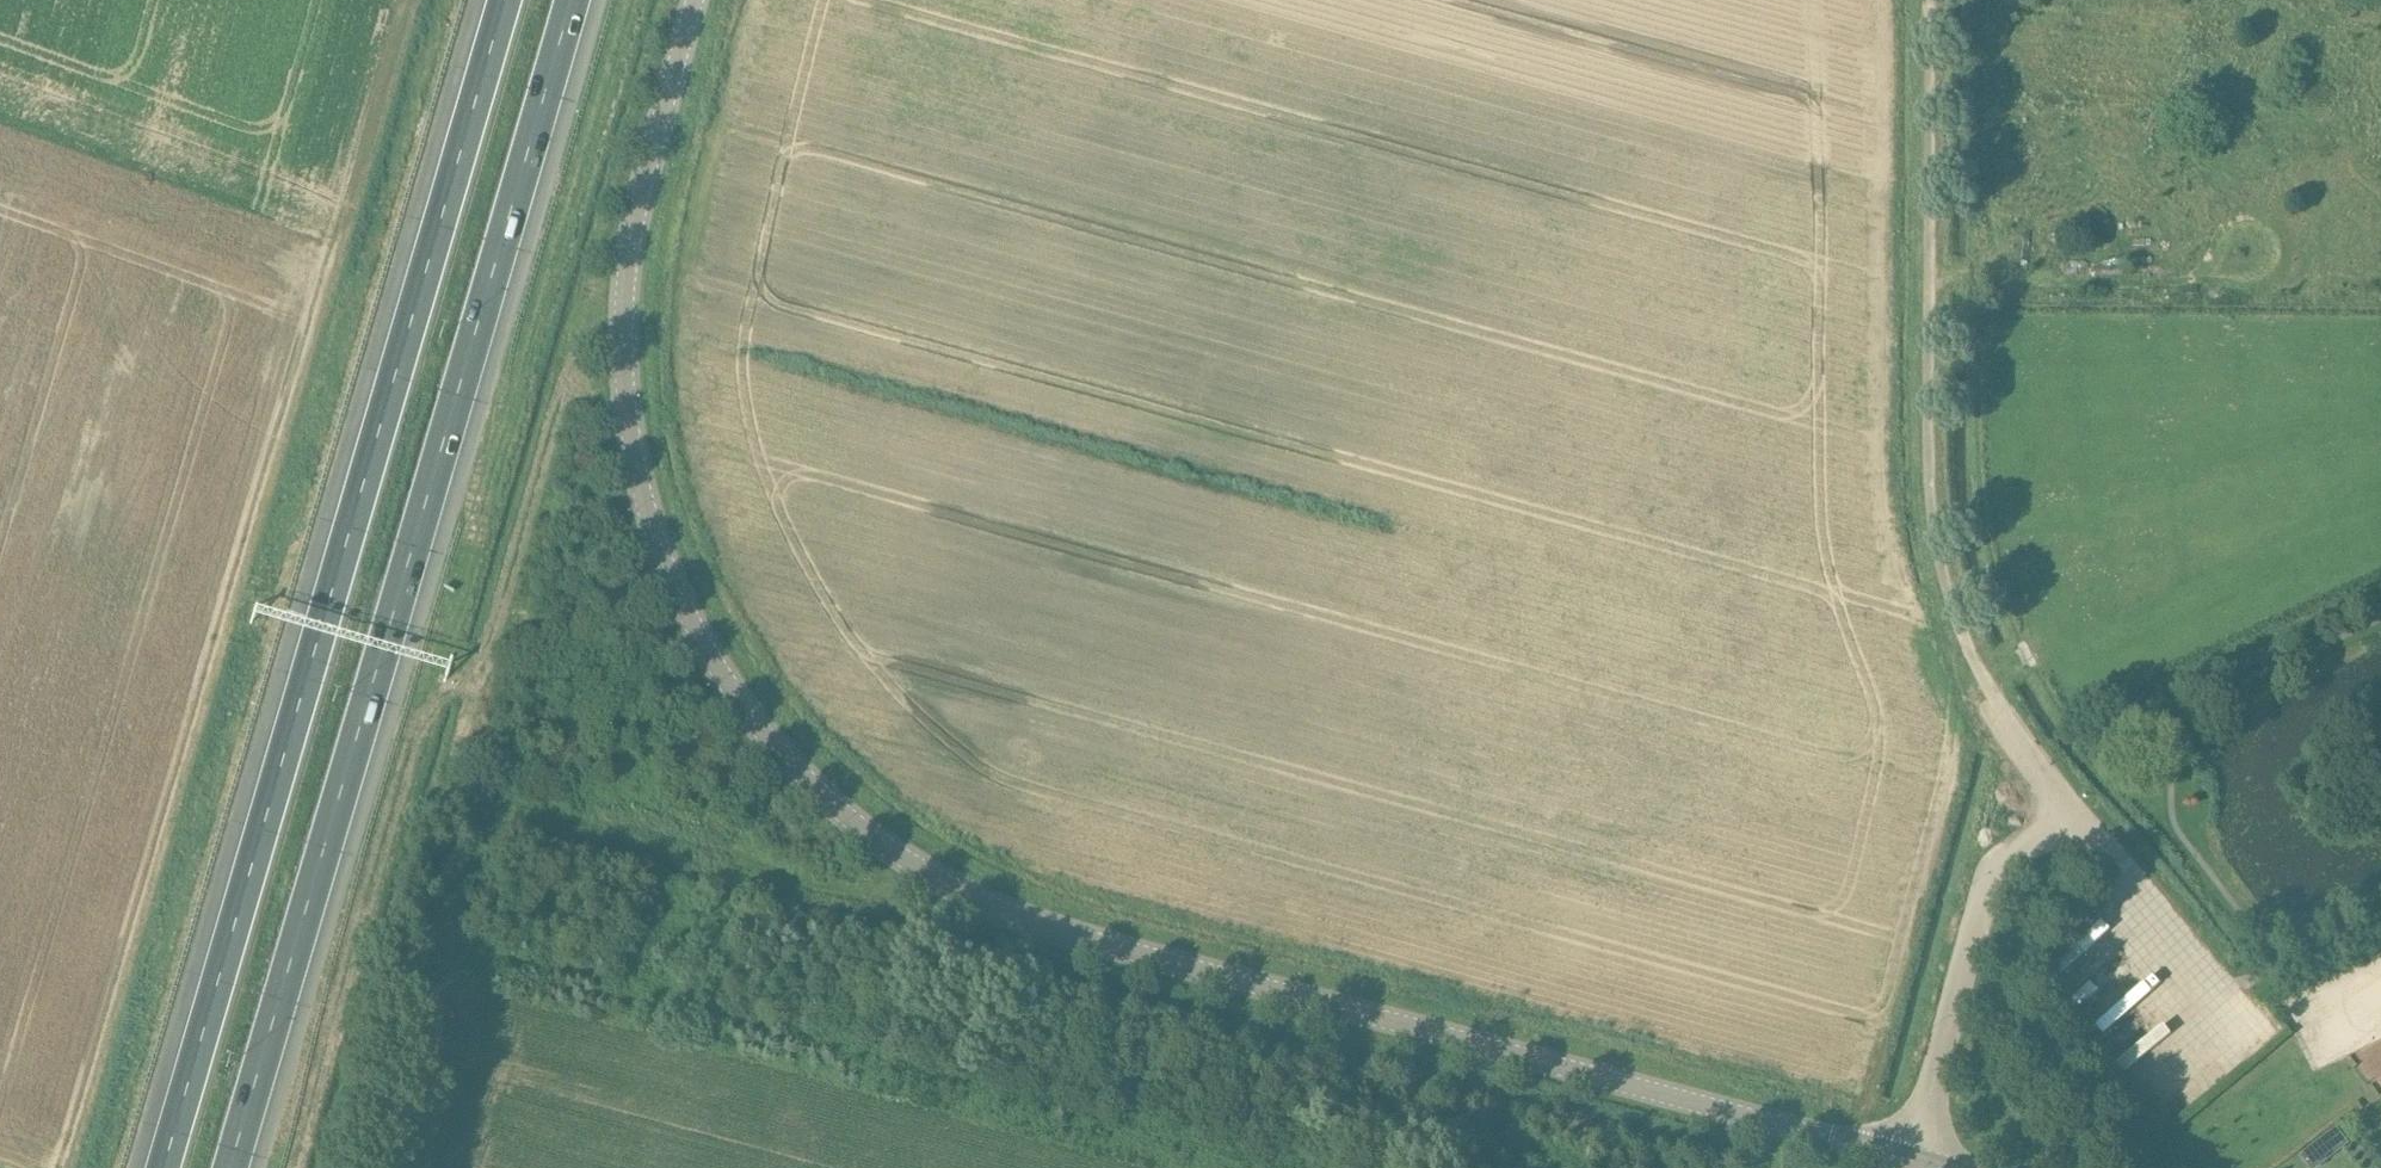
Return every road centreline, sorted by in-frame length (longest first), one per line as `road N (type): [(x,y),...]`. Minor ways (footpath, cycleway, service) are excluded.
road 1 (tertiary): [(1910,1160),(1044,934),(945,891),(799,787),(701,650),(670,583),(625,433),(622,354),(637,197),(694,0)]
road 2 (unclassified): [(1910,1160),(1979,910),(2002,864),(2048,832),(2054,797),(1963,652),(1924,519),(1931,0)]
road 3 (motorway): [(507,0),(157,1167)]
road 4 (motorway): [(237,1167),(577,0)]

